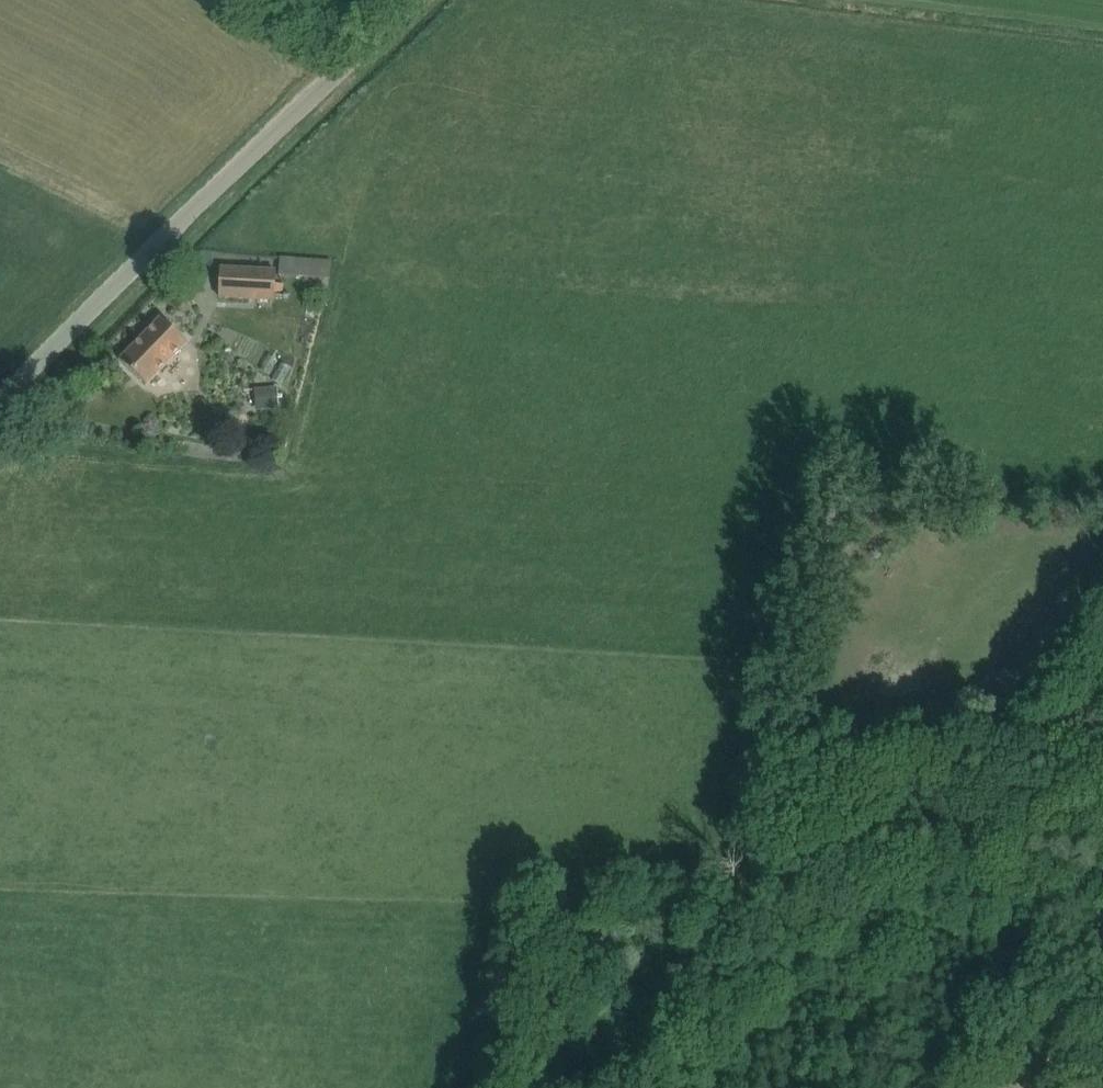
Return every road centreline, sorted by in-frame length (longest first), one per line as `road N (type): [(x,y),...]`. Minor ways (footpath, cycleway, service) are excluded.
road 1 (unclassified): [(0,411),(418,0)]

